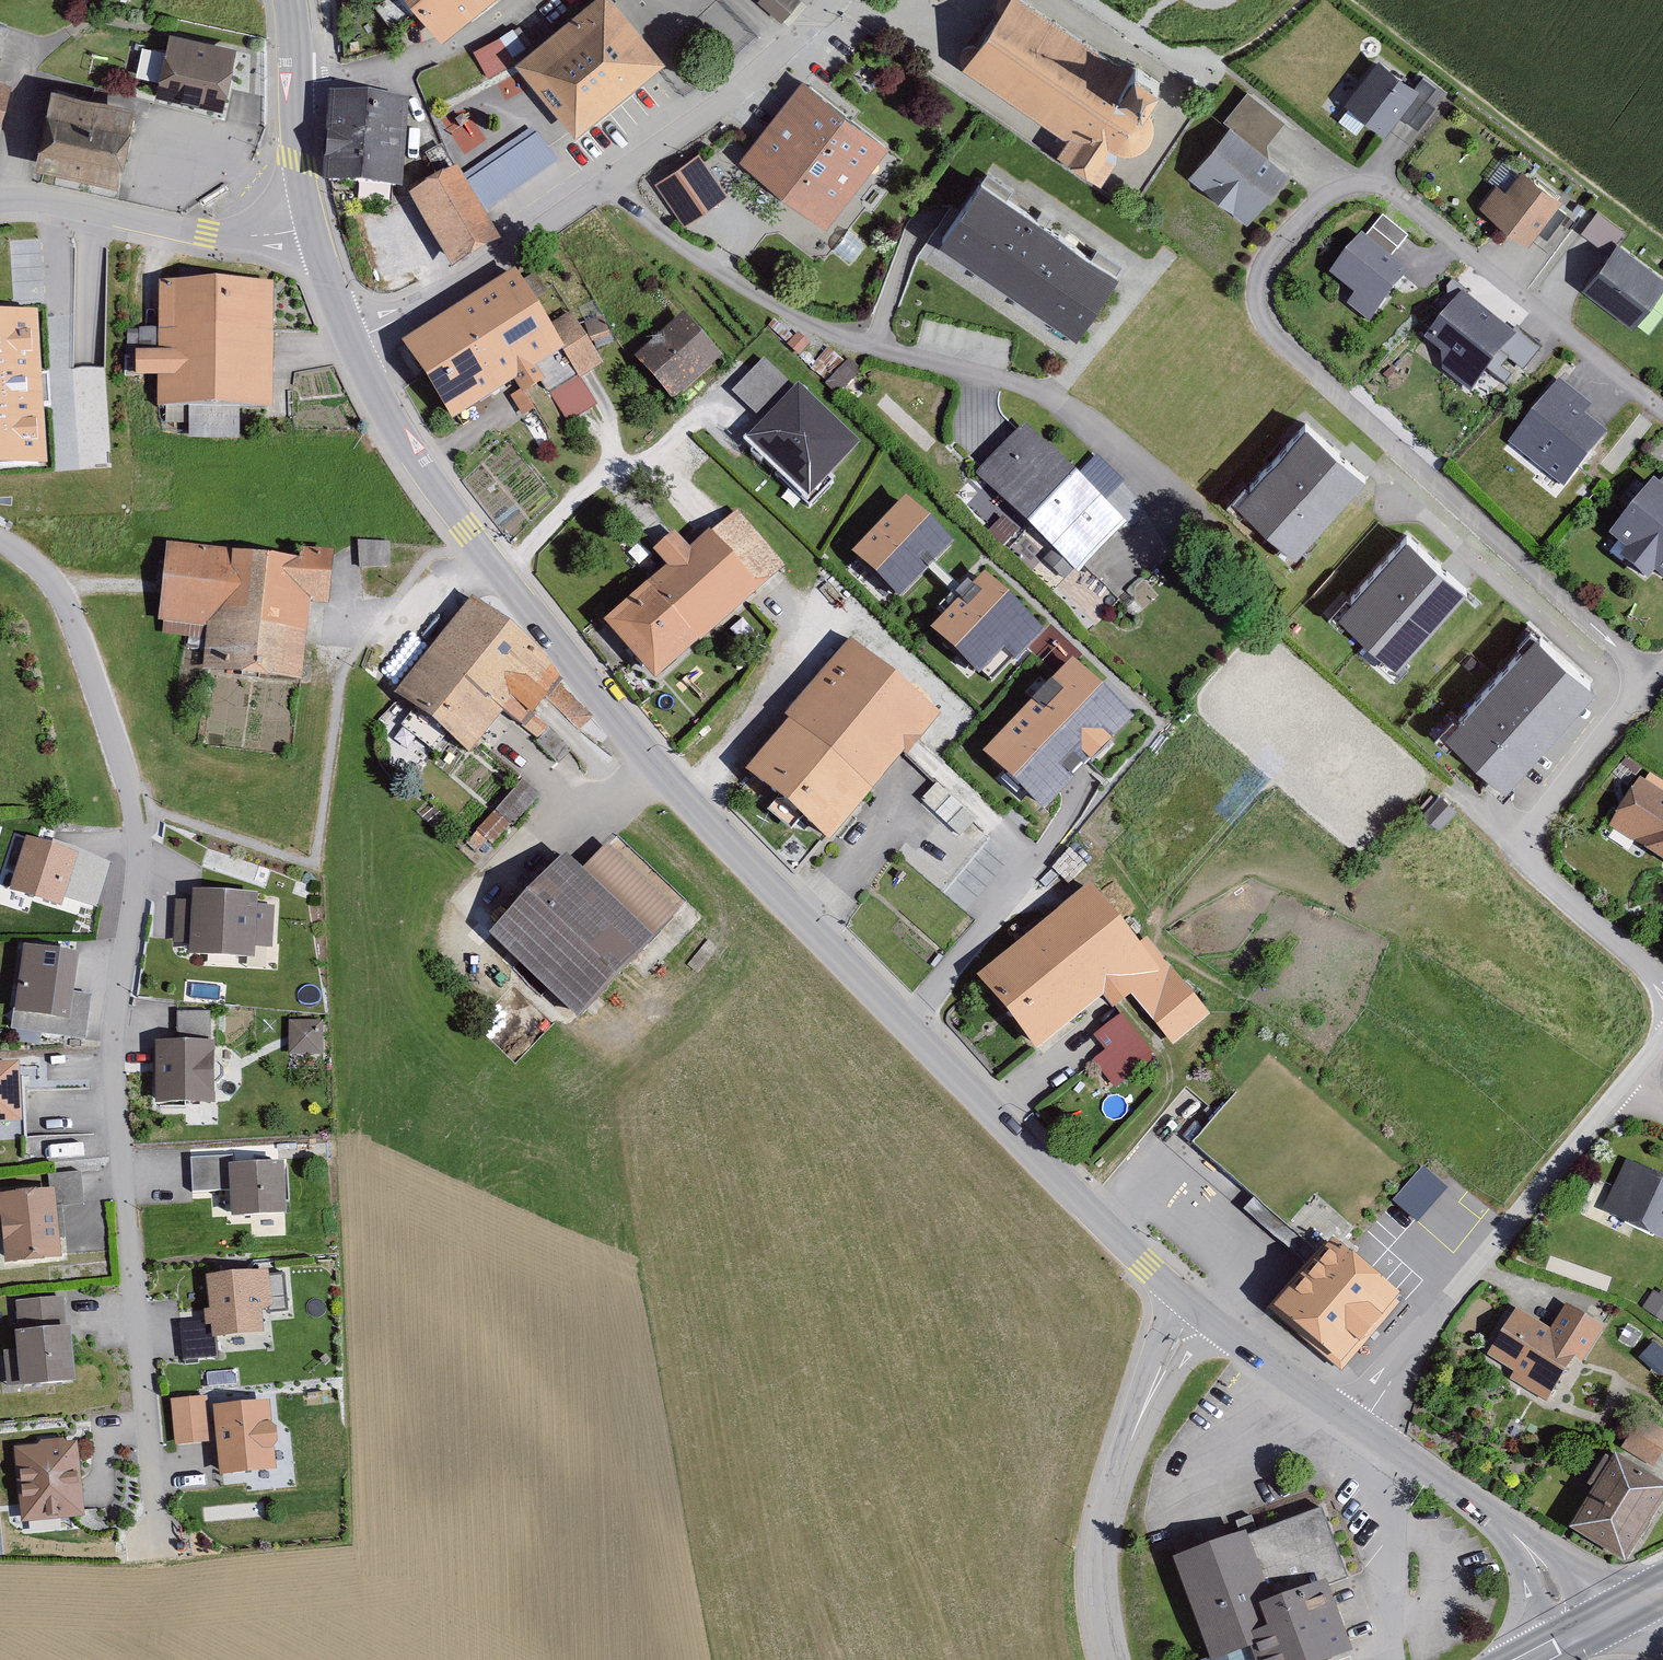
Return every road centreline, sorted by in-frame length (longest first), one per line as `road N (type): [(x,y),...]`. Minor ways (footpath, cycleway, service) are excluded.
road 1 (tertiary): [(1185,1301),(995,1119),(690,803),(514,592),(406,446),(350,340)]
road 2 (residential): [(1662,415),(1381,195),(1348,194),(1309,212),(1267,252),(1253,291),(1264,333),(1657,677)]
road 3 (residential): [(156,1544),(110,1041),(138,845),(130,800),(56,590),(0,541)]
road 4 (residential): [(610,187),(781,310),(1076,410),(1217,542)]
road 5 (residential): [(1360,1424),(1450,1296),(1625,1085)]
road 6 (residential): [(1657,677),(1543,813),(1533,845),(1541,879),(1662,984)]
road 7 (residential): [(311,228),(234,236),(54,203),(0,204)]
road 8 (residential): [(610,187),(399,319),(350,340)]
road 9 (residential): [(846,0),(755,85),(610,187)]
road 10 (track): [(1087,0),(1159,49),(1214,60),(1281,31),(1303,0)]
road 11 (tertiary): [(311,228),(298,162),(291,0)]
road 12 (unclassified): [(1115,1659),(1105,1598),(1107,1532),(1131,1441)]
road 13 (tertiary): [(1509,1529),(1360,1424)]
road 14 (tertiary): [(1360,1424),(1213,1324)]
road 15 (unclassified): [(1185,1301),(1156,1358),(1131,1441)]
road 16 (unclassified): [(1131,1441),(1213,1324)]
road 17 (tertiary): [(1617,1617),(1564,1556),(1509,1529)]
road 18 (tertiary): [(1509,1529),(1548,1653)]

